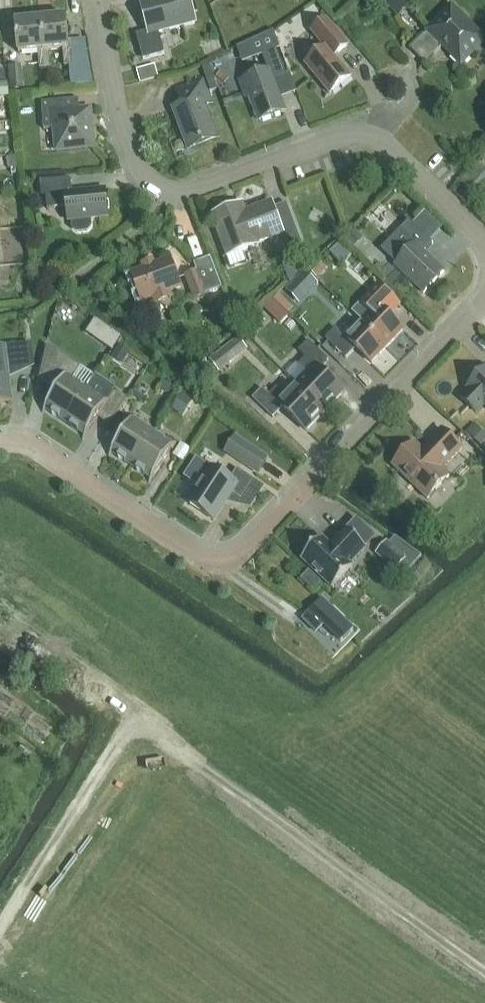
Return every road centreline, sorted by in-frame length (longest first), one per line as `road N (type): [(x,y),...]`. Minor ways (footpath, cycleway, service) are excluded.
road 1 (track): [(0,929),(134,717),(484,971)]
road 2 (residential): [(0,443),(36,449),(196,555),(234,558),(484,301)]
road 3 (residential): [(484,240),(387,143),(365,134),(193,191),(162,186),(142,169),(121,115),(99,0)]
road 4 (track): [(134,717),(64,658),(0,620)]

